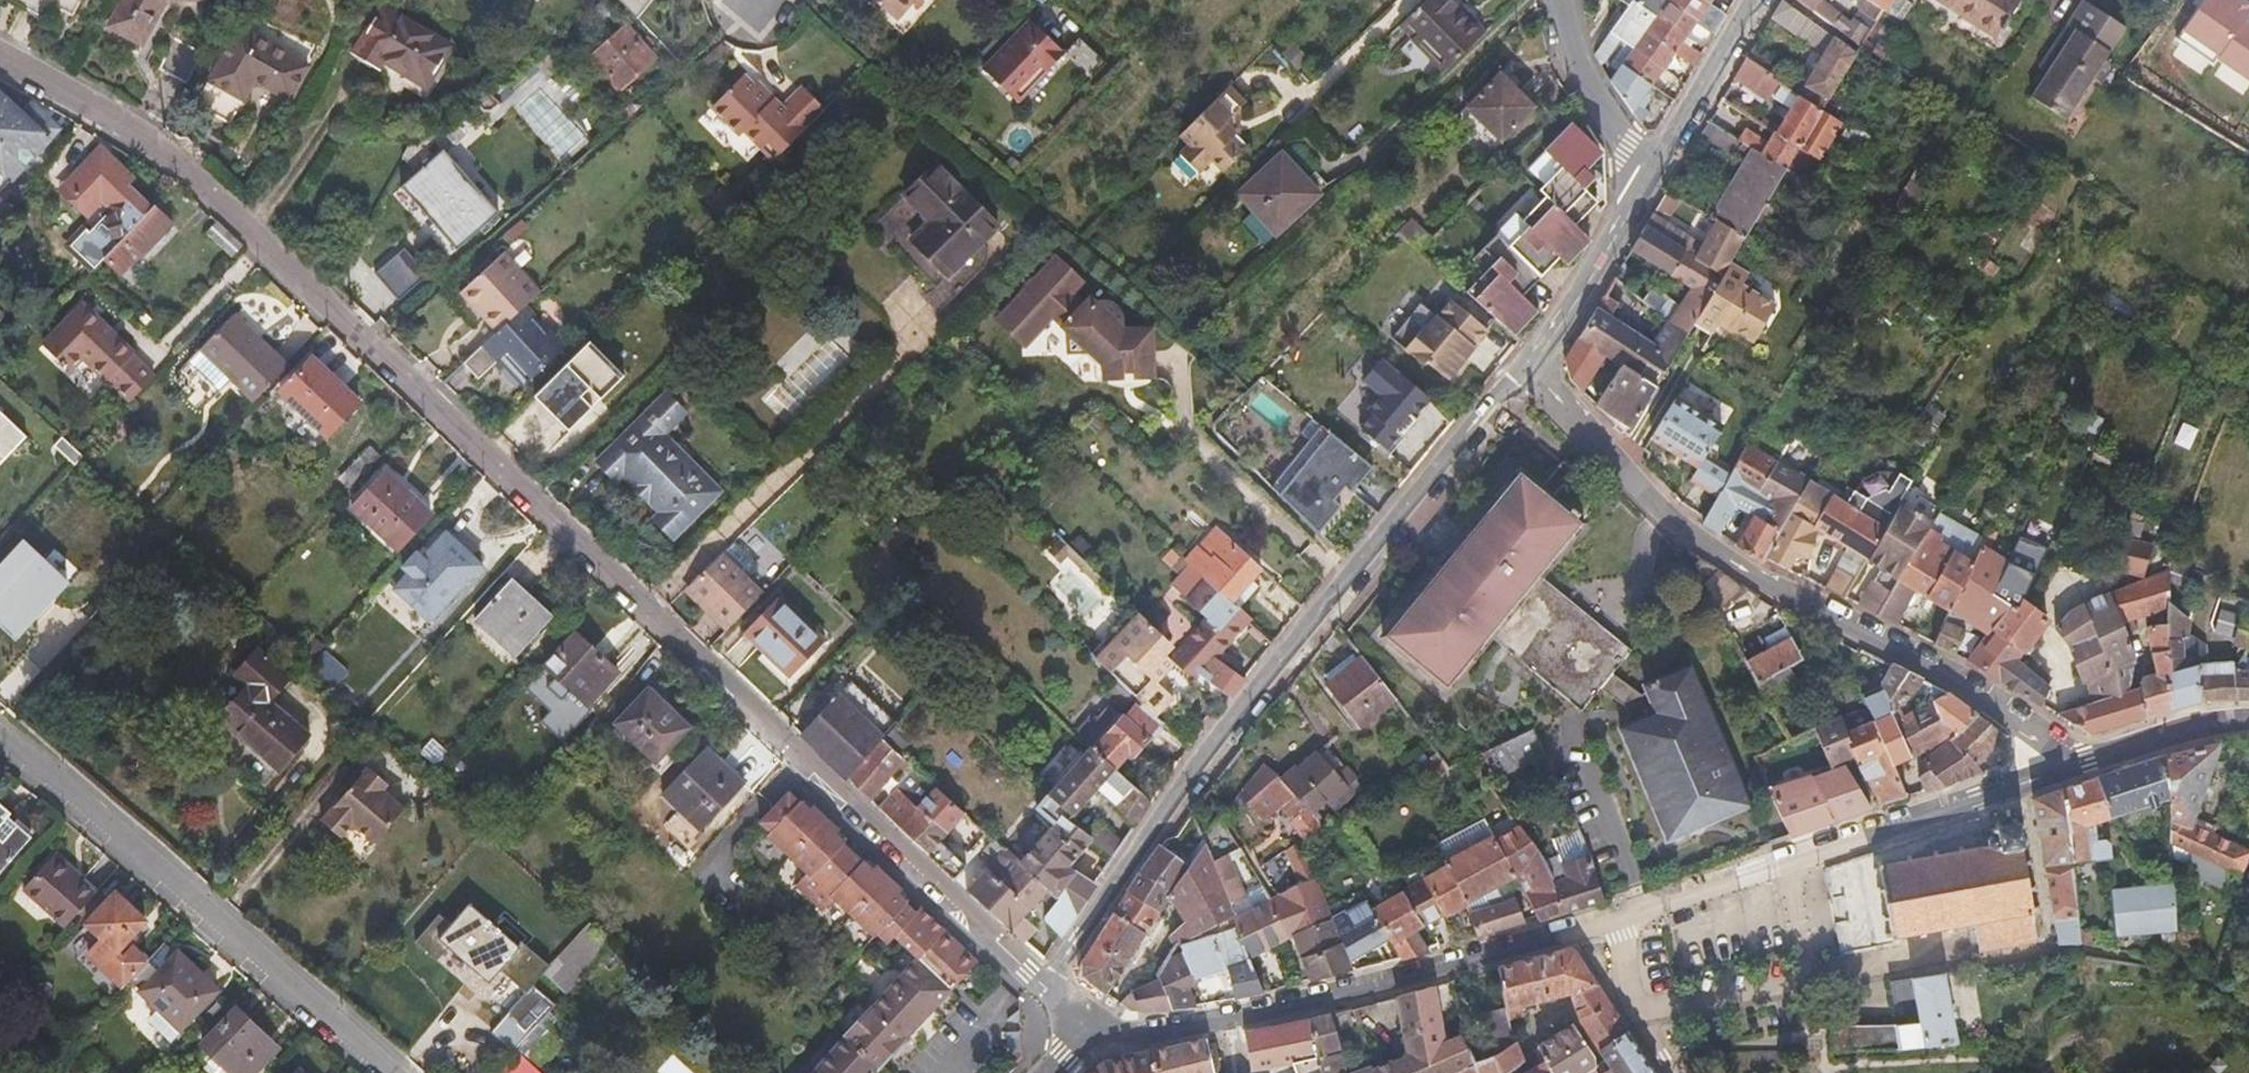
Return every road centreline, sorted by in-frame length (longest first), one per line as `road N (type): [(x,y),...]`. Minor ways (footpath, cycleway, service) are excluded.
road 1 (residential): [(0,56),(196,173),(1046,983)]
road 2 (tertiary): [(1046,983),(1253,687),(1529,364)]
road 3 (unclassified): [(1529,364),(1681,530),(1995,698),(2075,763)]
road 4 (unclassified): [(1064,1026),(1205,1018),(1349,988),(1581,921)]
road 5 (unclassified): [(1581,921),(2075,763)]
road 6 (residential): [(0,740),(388,1072)]
road 7 (tertiary): [(1529,364),(1654,179)]
road 8 (tertiary): [(1654,179),(1760,0)]
road 9 (residential): [(1654,179),(1593,91),(1561,0)]
road 10 (unclassified): [(2075,763),(2248,723)]
road 11 (residential): [(1670,1072),(1581,921)]

